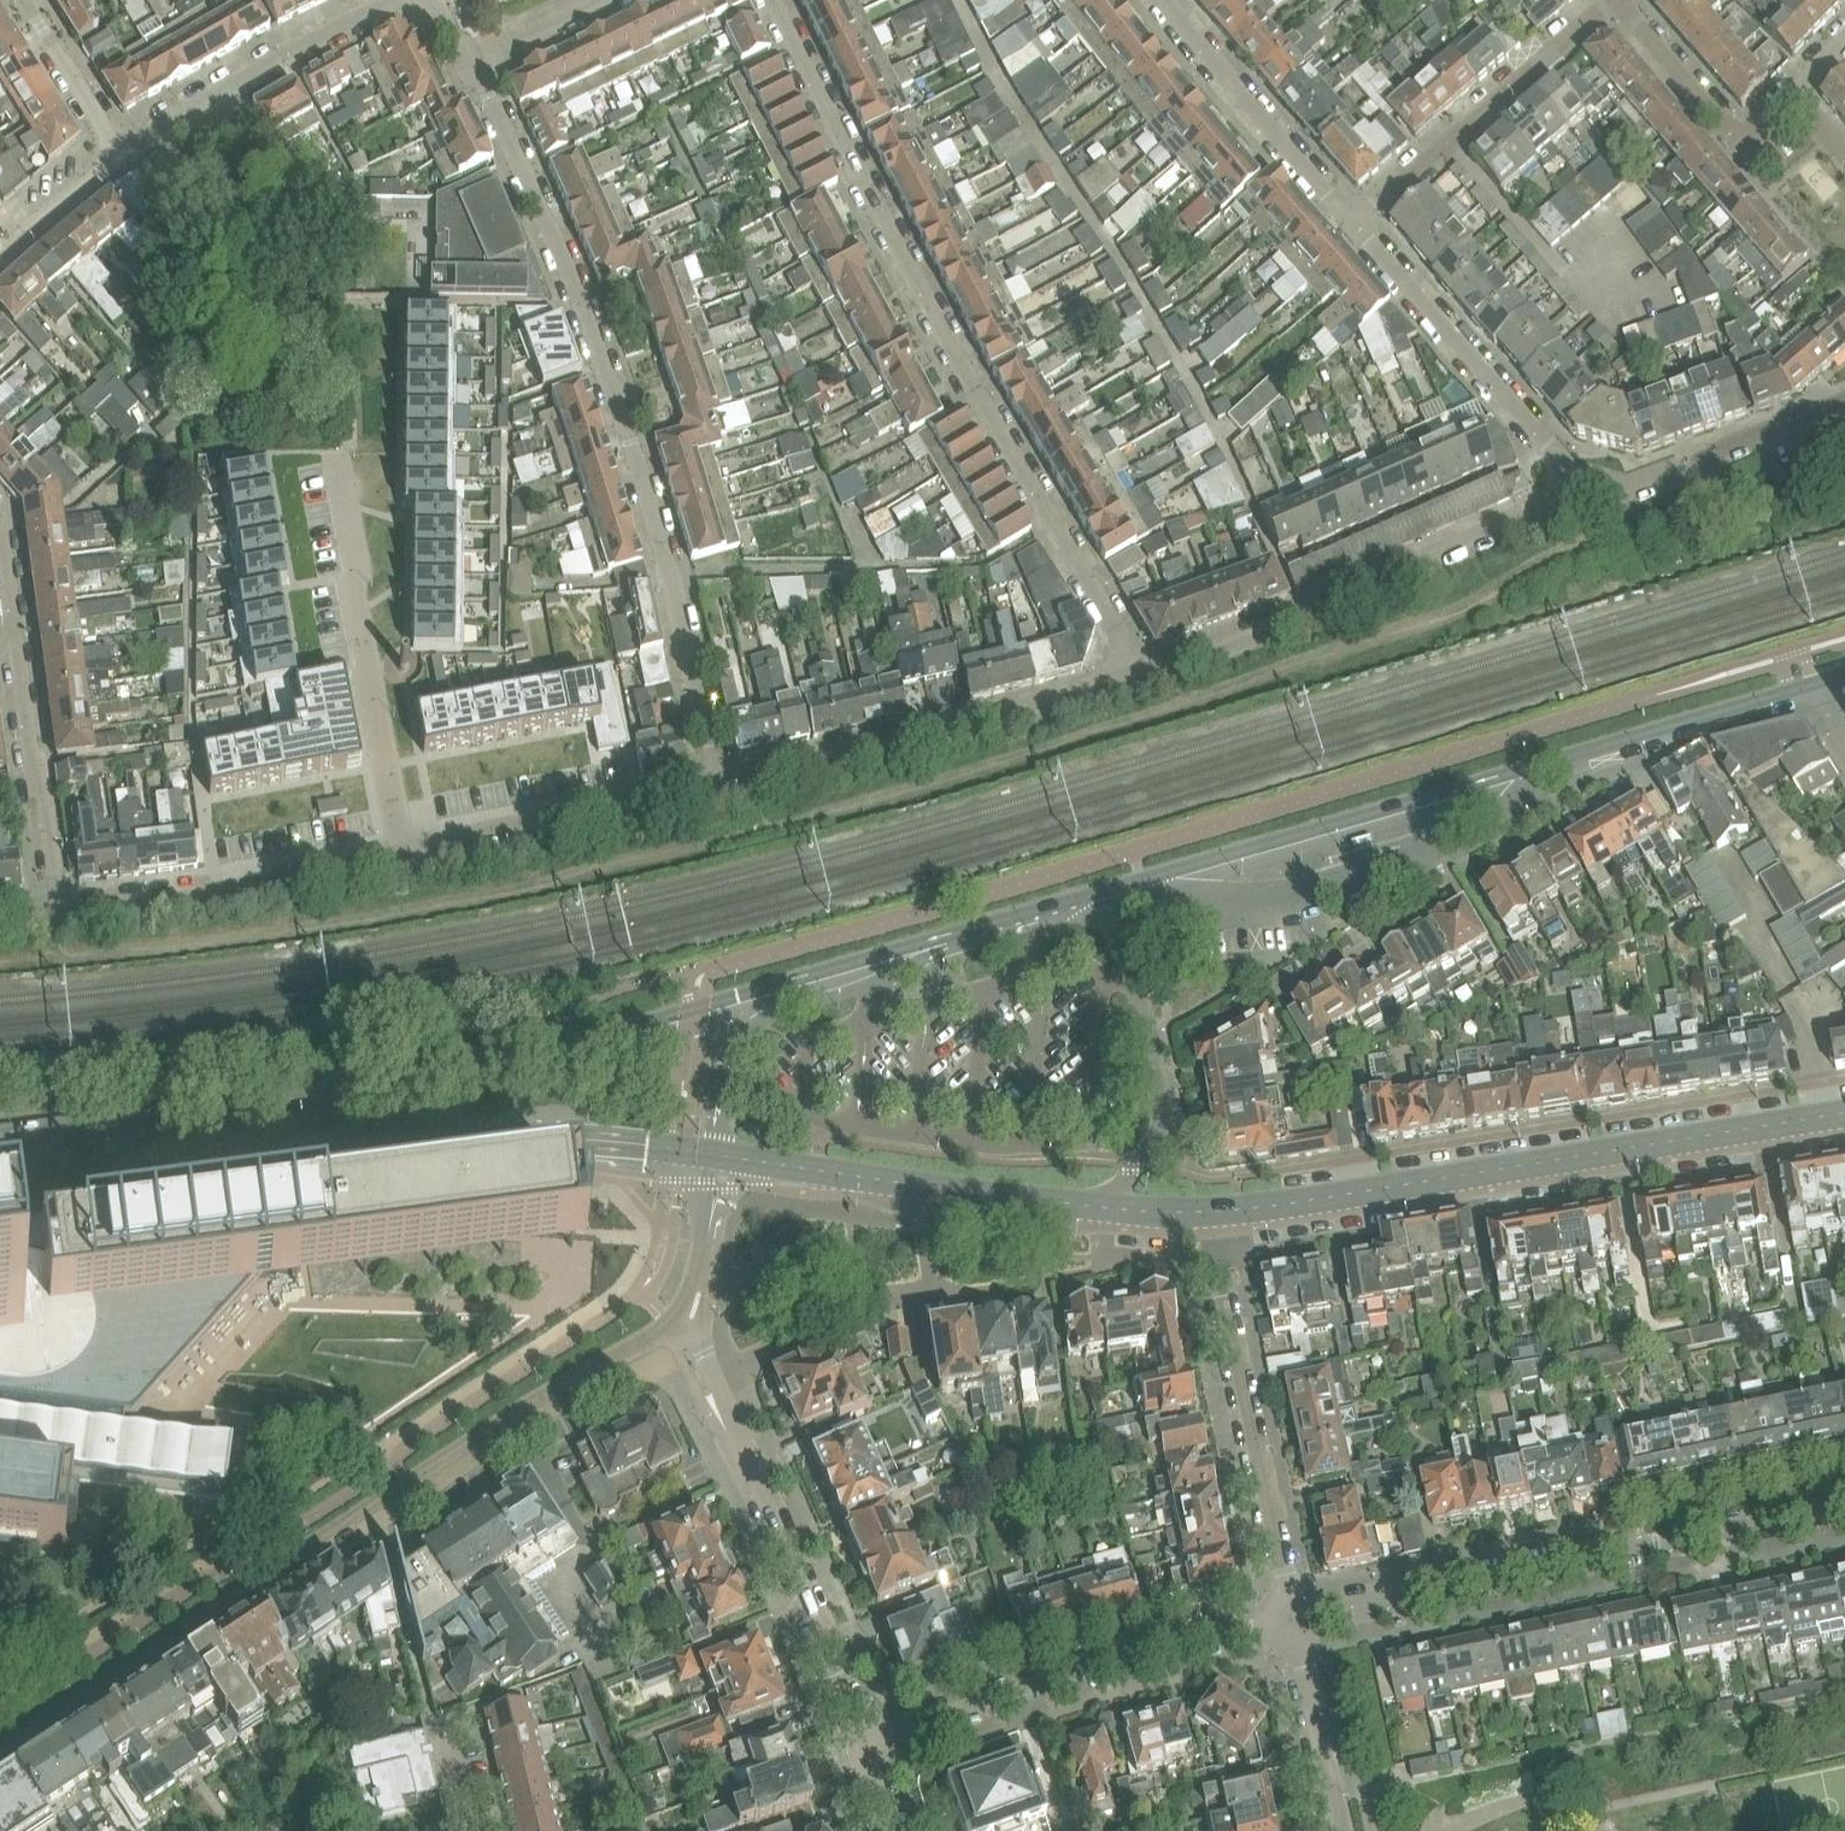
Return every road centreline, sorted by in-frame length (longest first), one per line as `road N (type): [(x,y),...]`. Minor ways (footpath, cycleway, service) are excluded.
road 1 (residential): [(686,1317),(0,1763)]
road 2 (residential): [(1139,675),(968,385),(771,0)]
road 3 (residential): [(470,68),(594,330),(634,442),(717,784)]
road 4 (tertiary): [(1207,1212),(1844,1109)]
road 5 (tertiary): [(563,1050),(425,1080),(0,1132)]
road 6 (residential): [(1844,1508),(1292,1621)]
road 7 (tertiary): [(0,1178),(376,1134),(555,1143)]
road 8 (residential): [(1139,675),(1300,623),(1580,488)]
road 9 (residential): [(870,1750),(686,1317)]
road 10 (residential): [(1292,1621),(1083,1673),(870,1750)]
road 11 (residential): [(717,784),(1139,675)]
road 12 (residential): [(1536,771),(1496,816),(1432,851),(1302,894),(1227,902),(1147,885)]
road 13 (residential): [(1207,1212),(1292,1621)]
road 14 (tertiary): [(1536,771),(1147,885)]
road 15 (residential): [(330,451),(397,849)]
road 16 (tertiary): [(708,1159),(1108,1209)]
road 17 (residential): [(59,912),(0,534)]
road 18 (unclassified): [(1353,233),(1620,2)]
road 19 (residential): [(59,912),(215,890),(397,849)]
road 20 (unclassified): [(1353,233),(1580,488)]
road 21 (residential): [(1108,1209),(1151,1133),(1156,1076),(1118,932),(1085,901)]
road 22 (residential): [(397,849),(717,784)]
road 23 (residential): [(389,0),(122,154)]
road 24 (unclassified): [(1163,0),(1353,233)]
road 25 (residential): [(1580,488),(1625,492),(1844,402)]
road 26 (tertiary): [(1806,693),(1536,771)]
road 27 (tertiary): [(1085,901),(818,983)]
road 28 (tertiary): [(818,983),(563,1050)]
road 29 (unclassified): [(1796,97),(1766,127),(1747,134),(1724,124),(1620,2)]
road 30 (unclassified): [(818,983),(760,1025),(720,1072),(708,1159)]
road 31 (residential): [(1340,1830),(1292,1621)]
road 32 (unclassified): [(122,154),(23,0)]
road 33 (residential): [(686,1317),(701,1279),(708,1159)]
road 34 (unclassified): [(0,259),(122,154)]
road 35 (residential): [(470,68),(608,0)]
road 36 (tertiary): [(555,1143),(708,1159)]

